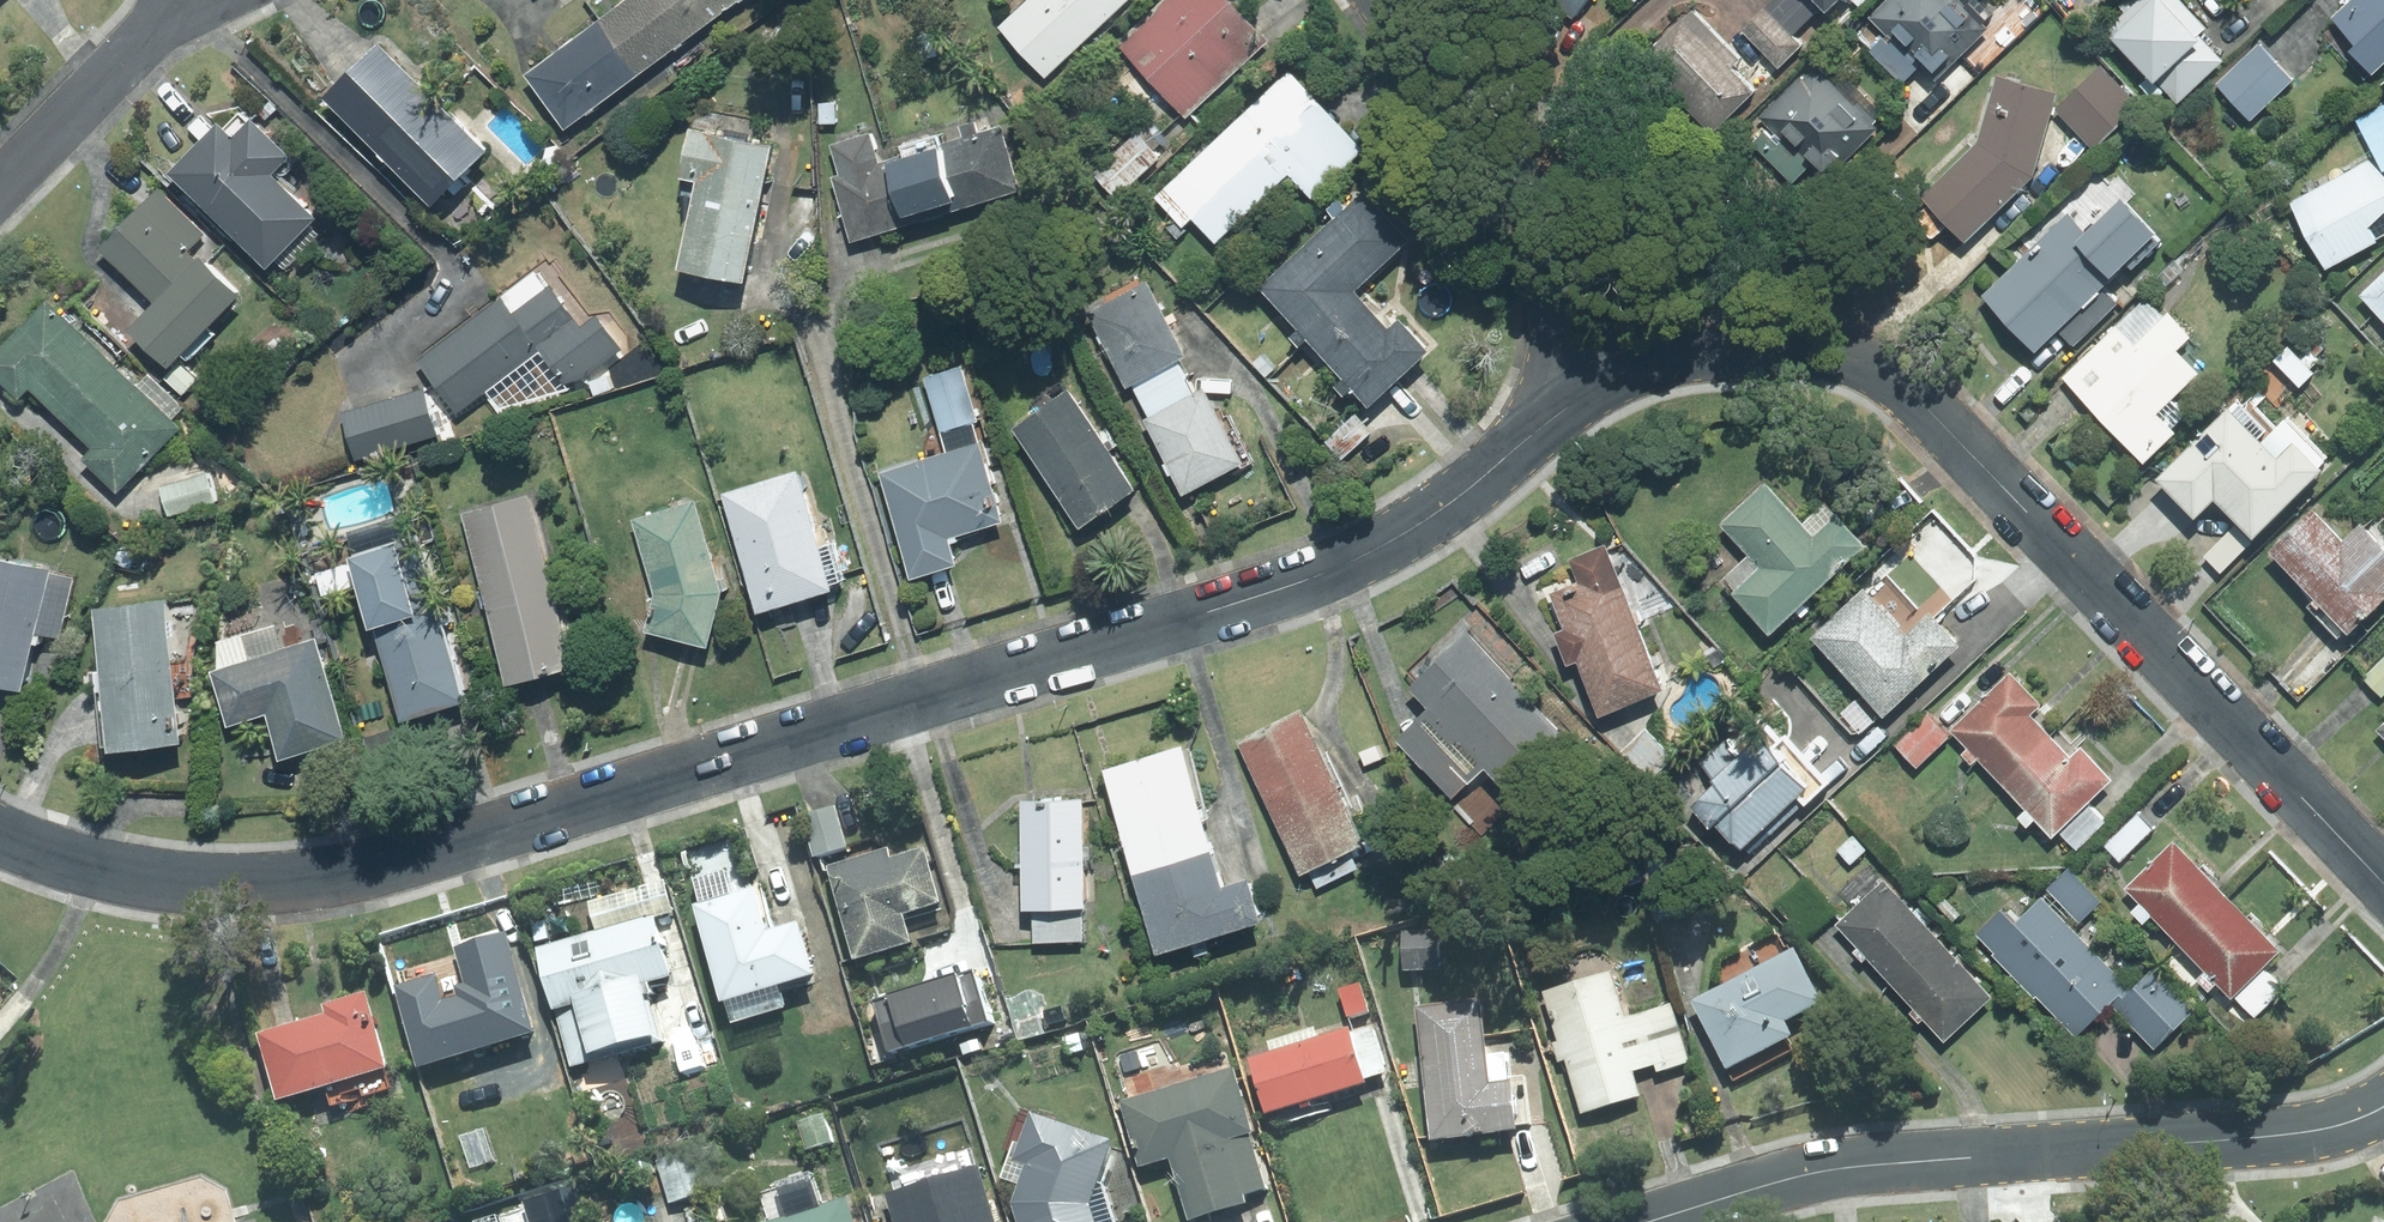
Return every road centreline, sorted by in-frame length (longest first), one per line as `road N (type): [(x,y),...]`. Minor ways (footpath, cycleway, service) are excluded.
road 1 (residential): [(1669,351),(1600,379),(1432,516),(1338,568),(404,863),(309,880),(214,882),(91,866),(0,834)]
road 2 (residential): [(2383,883),(1896,381),(1865,365),(1793,349),(1669,351)]
road 3 (residential): [(1648,1221),(1845,1168),(2302,1133),(2383,1107)]
road 4 (residential): [(1669,351),(1561,199),(1382,0)]
road 5 (residential): [(170,14),(0,188)]

